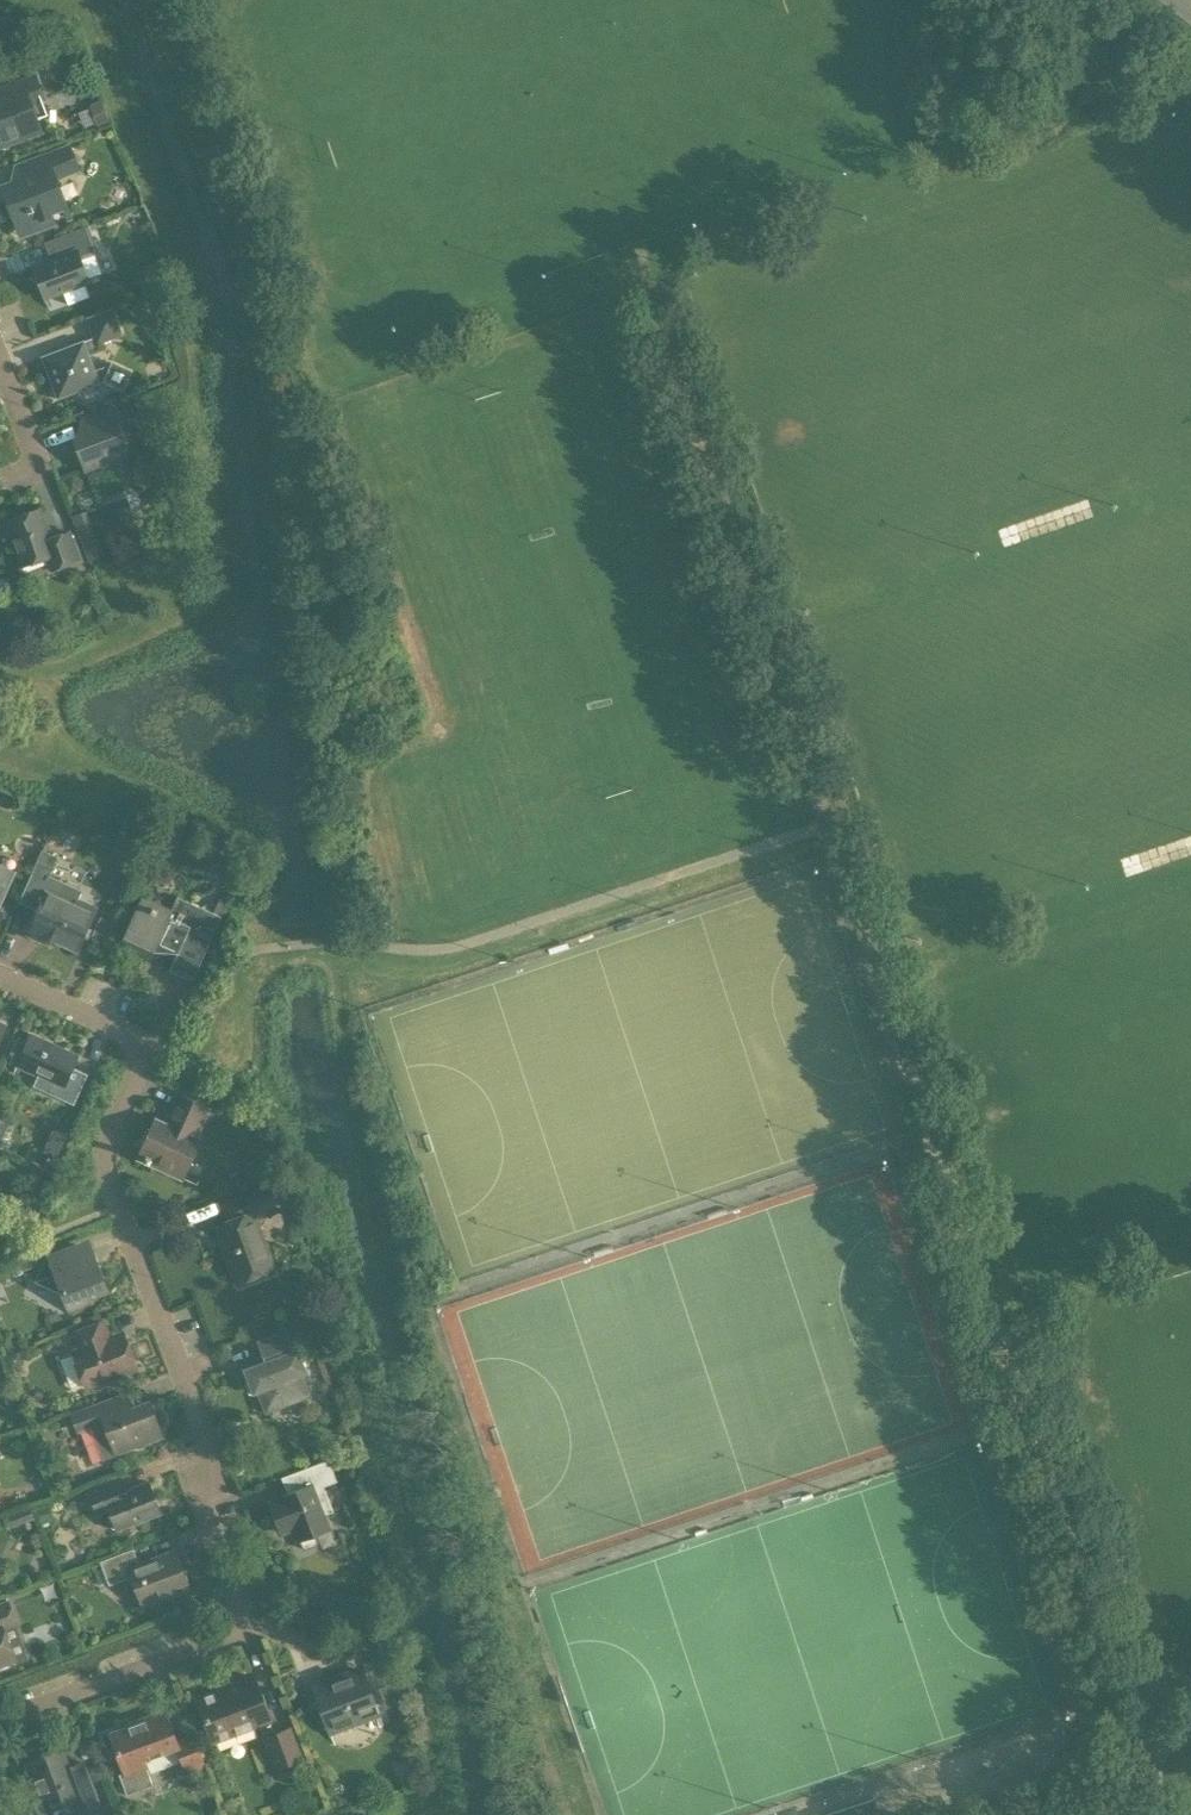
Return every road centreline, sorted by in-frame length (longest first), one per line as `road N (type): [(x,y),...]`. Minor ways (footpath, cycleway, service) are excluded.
road 1 (residential): [(0,1722),(246,1627),(202,1496),(211,1446),(105,1165),(106,1140),(151,1042),(0,972)]
road 2 (residential): [(2,478),(41,464),(0,359)]

